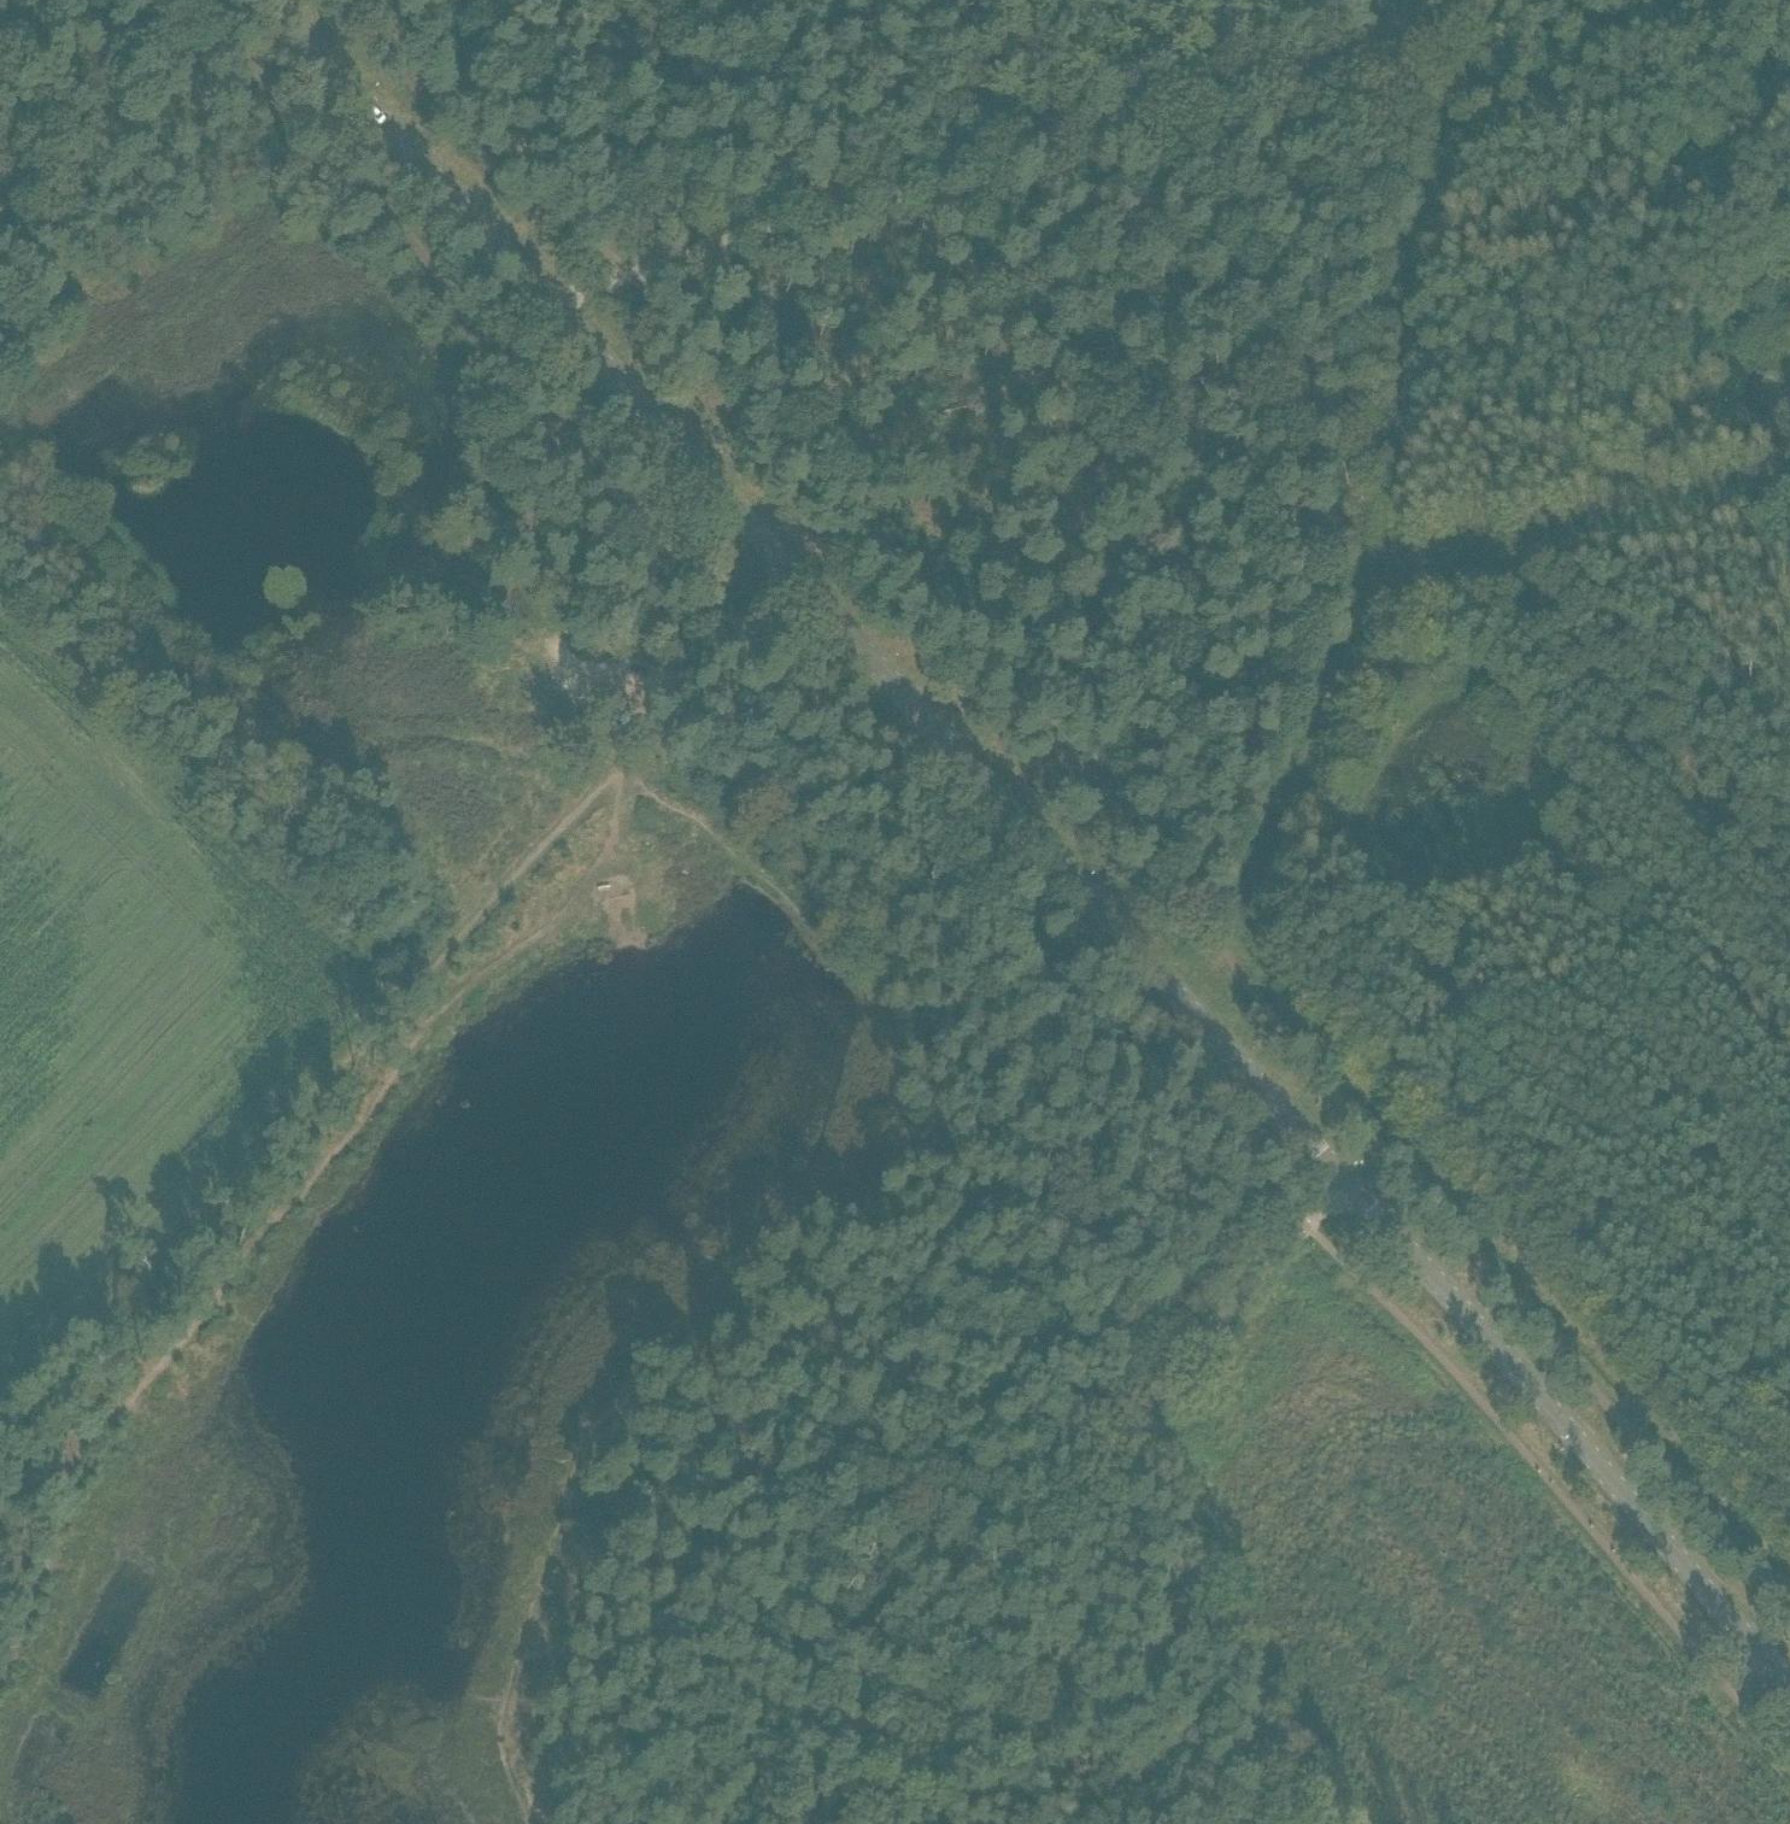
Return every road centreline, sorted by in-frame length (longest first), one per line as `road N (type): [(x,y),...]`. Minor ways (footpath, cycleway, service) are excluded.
road 1 (tertiary): [(1351,1188),(278,0)]
road 2 (track): [(1488,0),(1442,43),(627,275),(556,305)]
road 3 (track): [(615,777),(0,1419)]
road 4 (residential): [(1271,1823),(1281,1810),(1285,1767),(1135,1462),(1137,1419),(1307,1224),(1351,1188)]
road 5 (tertiary): [(1789,1688),(1601,1462),(1351,1188)]
road 6 (track): [(1230,956),(1345,654),(1377,596)]
road 7 (track): [(866,535),(747,639)]

